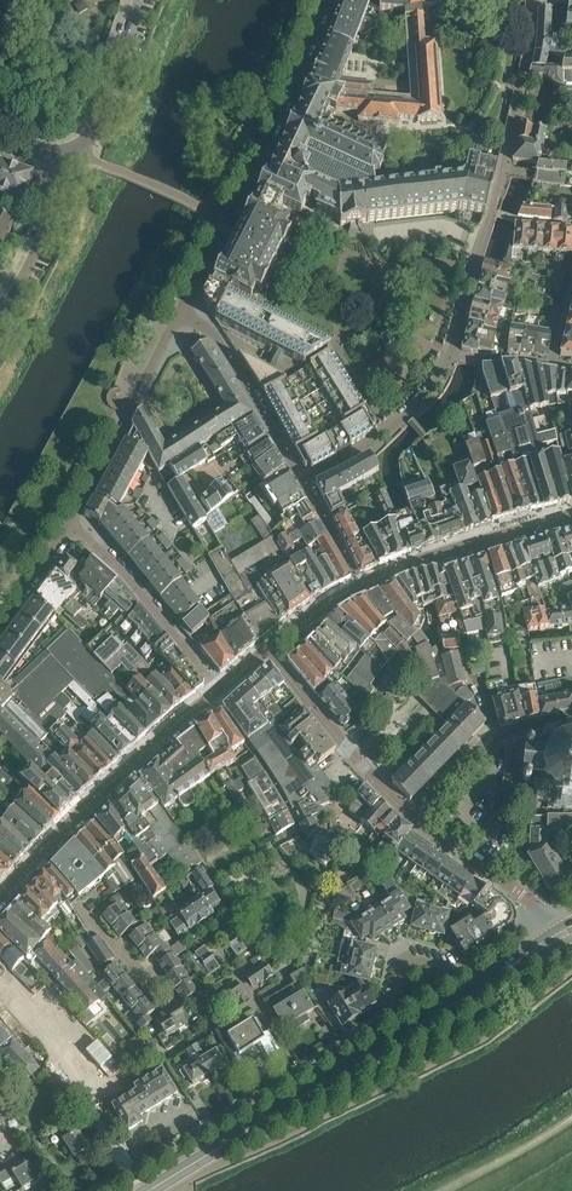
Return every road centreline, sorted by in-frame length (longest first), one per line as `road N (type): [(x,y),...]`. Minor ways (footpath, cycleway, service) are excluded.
road 1 (secondary): [(150,1190),(491,981)]
road 2 (residential): [(322,0),(258,155),(178,313)]
road 3 (residential): [(299,1074),(389,1016),(399,973),(424,959),(491,981)]
road 4 (residential): [(37,859),(220,689)]
road 5 (residential): [(178,313),(70,524)]
road 6 (residential): [(415,818),(268,649)]
road 7 (residential): [(220,689),(120,567),(70,524)]
road 8 (residential): [(299,1074),(108,1190)]
road 9 (residential): [(361,586),(571,516)]
road 10 (residential): [(304,481),(211,329),(178,313)]
road 11 (residential): [(304,481),(390,428),(451,352)]
road 12 (residential): [(451,352),(503,167)]
road 13 (residential): [(415,818),(489,742),(571,721)]
road 14 (residential): [(37,859),(162,1002)]
road 15 (residential): [(0,323),(82,155)]
road 16 (residential): [(503,167),(532,0)]
road 17 (residential): [(82,155),(137,0)]
road 18 (residential): [(415,818),(530,899)]
road 19 (residential): [(571,368),(451,352)]

